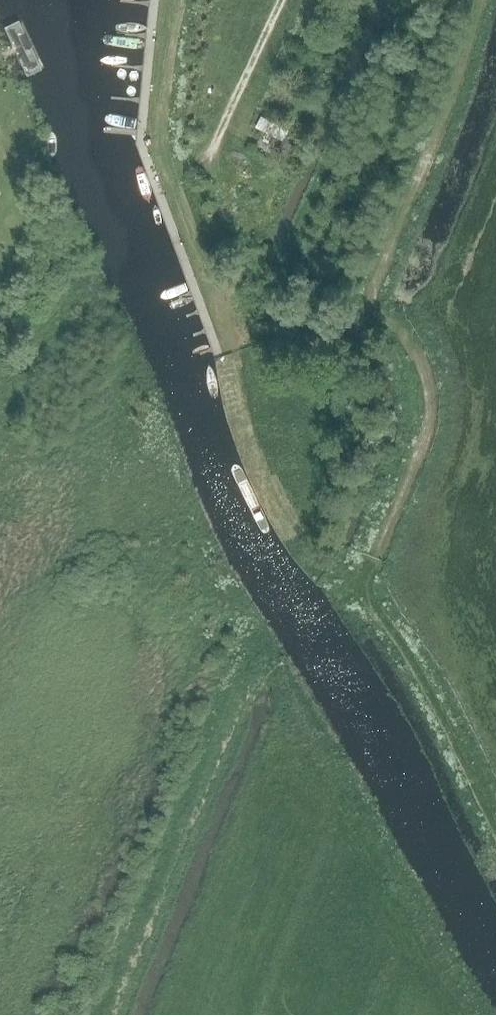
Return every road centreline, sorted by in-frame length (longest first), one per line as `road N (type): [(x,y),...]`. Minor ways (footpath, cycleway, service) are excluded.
road 1 (track): [(281,0),(212,158)]

